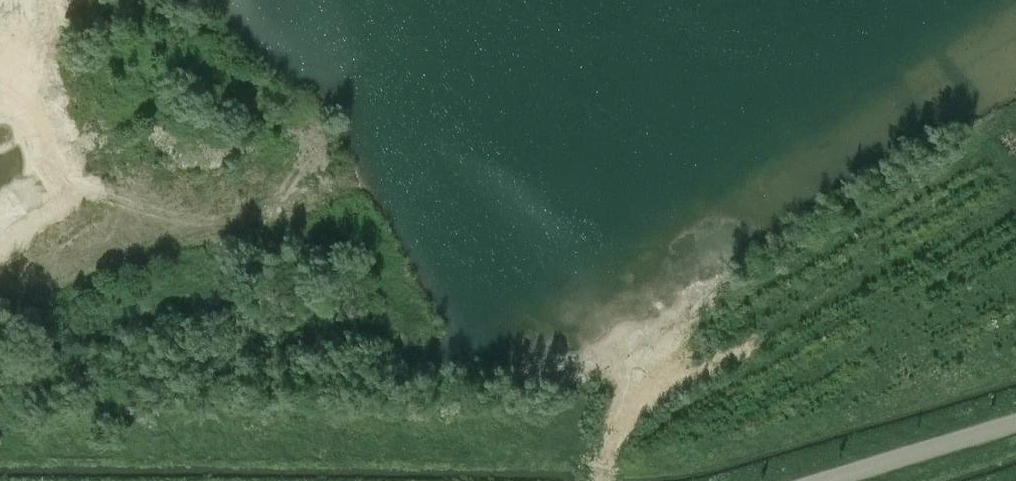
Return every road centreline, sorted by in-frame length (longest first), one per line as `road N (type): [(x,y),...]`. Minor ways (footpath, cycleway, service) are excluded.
road 1 (unclassified): [(1015,422),(827,480)]

